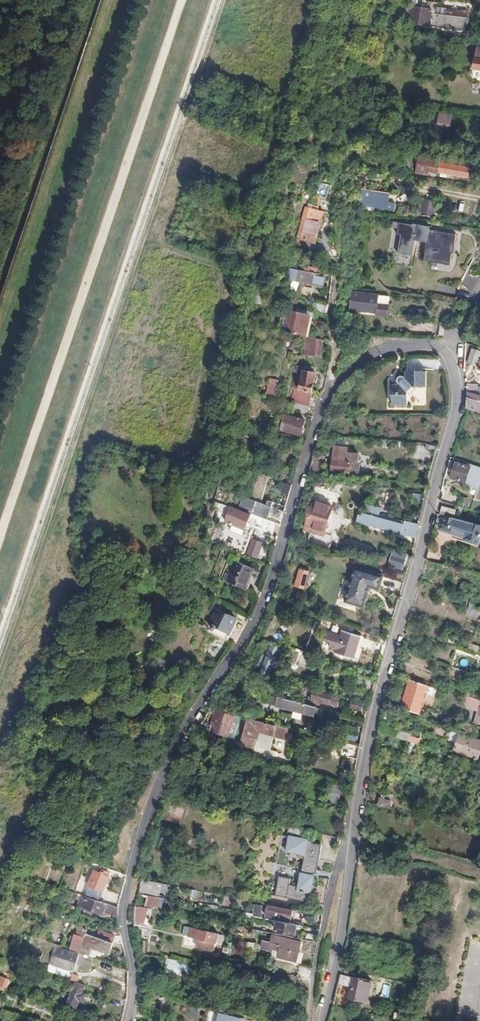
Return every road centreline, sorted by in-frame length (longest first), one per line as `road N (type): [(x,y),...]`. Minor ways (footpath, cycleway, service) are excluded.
road 1 (residential): [(126,1020),(132,975),(123,915),(152,800),(180,736),(266,593),(320,406),(370,356),(431,345),(448,352)]
road 2 (residential): [(321,1020),(367,743),(454,418),(448,352)]

